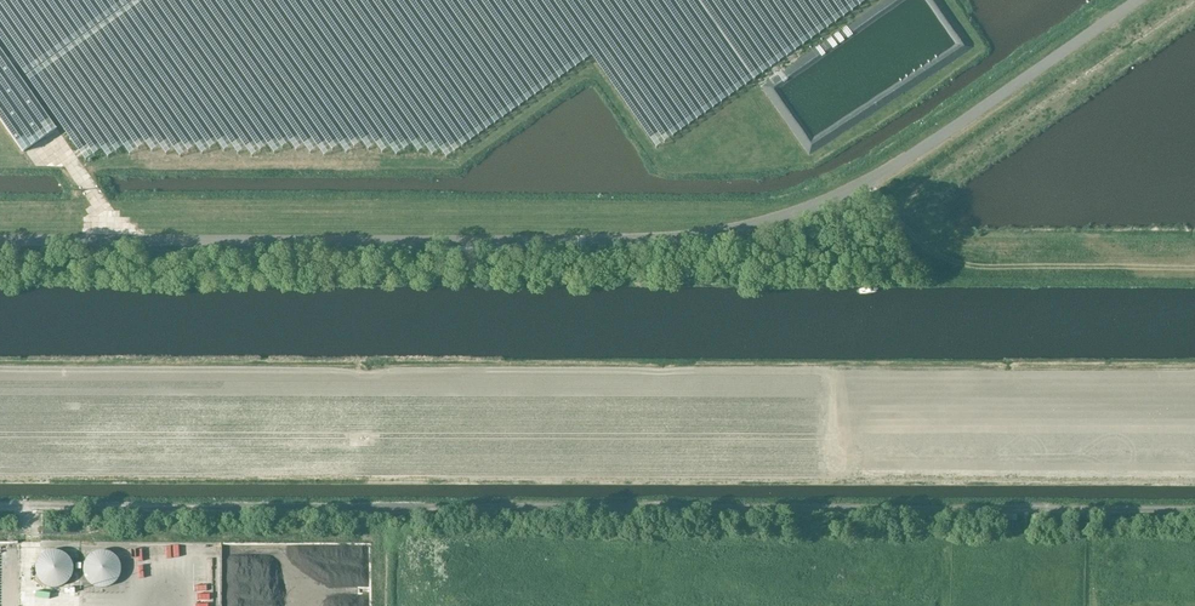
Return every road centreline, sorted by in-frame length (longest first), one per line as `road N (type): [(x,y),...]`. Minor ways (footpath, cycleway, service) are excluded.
road 1 (unclassified): [(0,241),(609,242),(749,230),(850,195),(1139,0)]
road 2 (track): [(1194,509),(0,506)]

